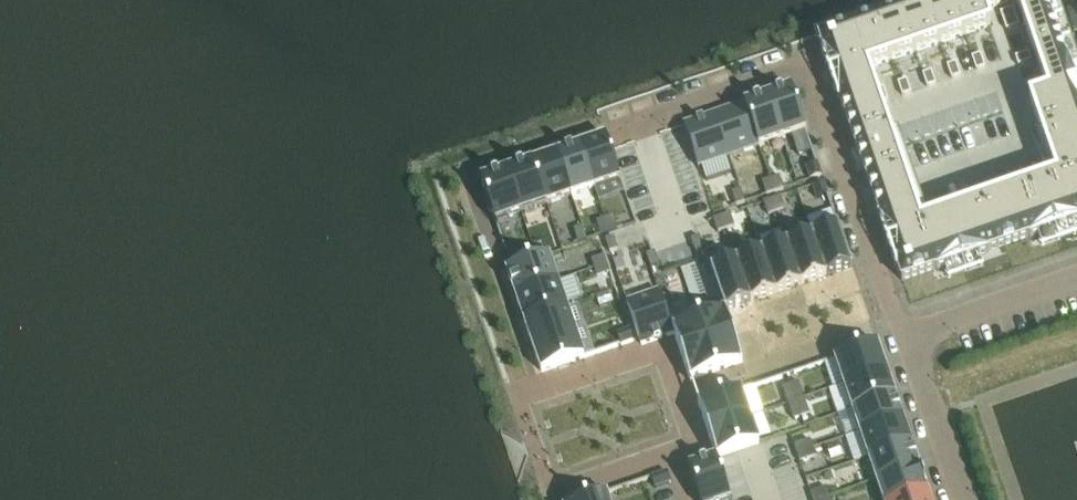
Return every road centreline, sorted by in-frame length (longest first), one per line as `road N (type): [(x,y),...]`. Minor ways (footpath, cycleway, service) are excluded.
road 1 (residential): [(909,336),(891,323),(804,69),(640,127)]
road 2 (unclassified): [(1076,279),(909,336)]
road 3 (residential): [(909,336),(965,499)]

